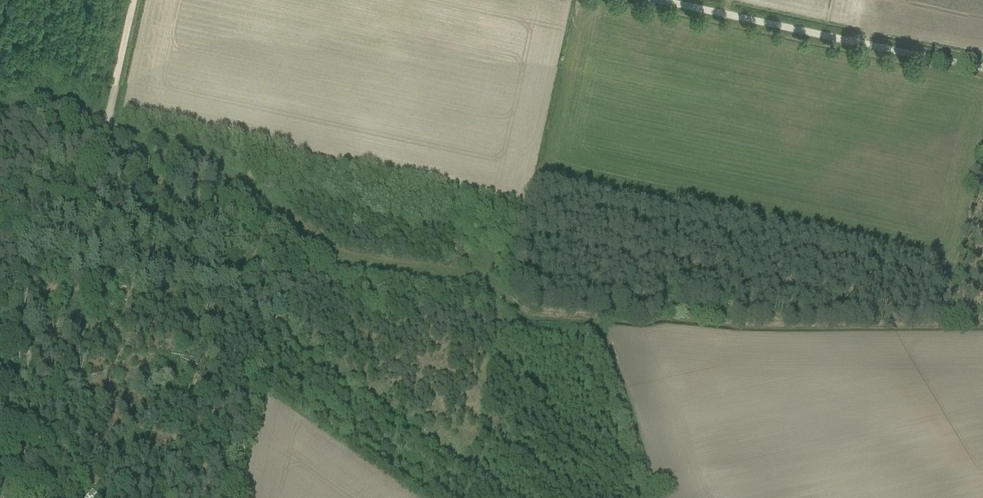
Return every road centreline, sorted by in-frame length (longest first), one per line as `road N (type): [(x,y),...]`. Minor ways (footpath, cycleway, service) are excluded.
road 1 (track): [(604,323),(524,317),(478,275),(322,248),(218,163),(103,126)]
road 2 (track): [(103,126),(25,236),(14,300),(12,429),(0,472)]
road 3 (unclassified): [(982,68),(664,0)]
road 4 (track): [(103,126),(134,0)]

